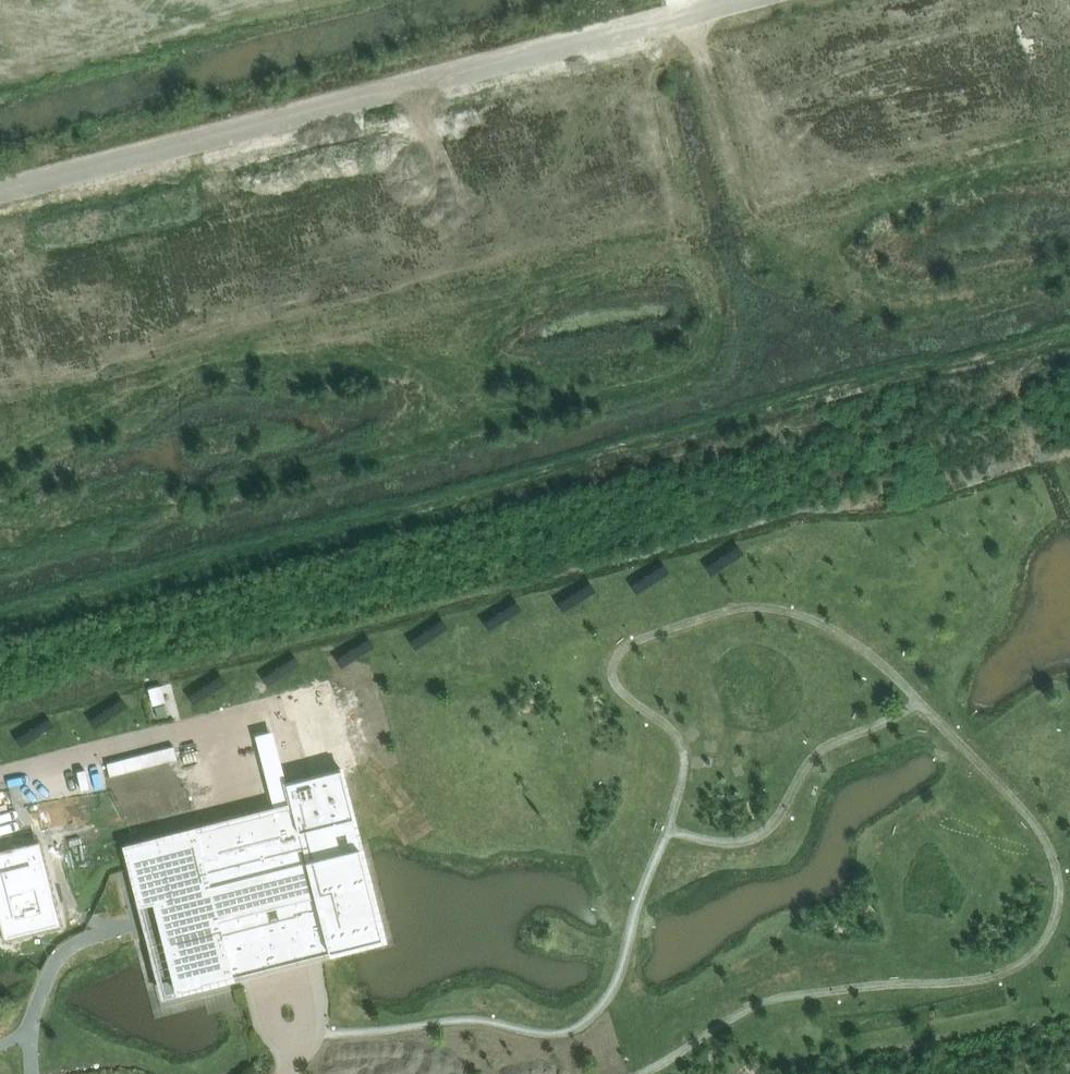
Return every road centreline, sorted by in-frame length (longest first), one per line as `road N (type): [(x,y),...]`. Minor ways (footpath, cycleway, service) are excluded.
road 1 (unclassified): [(0,195),(743,0)]

